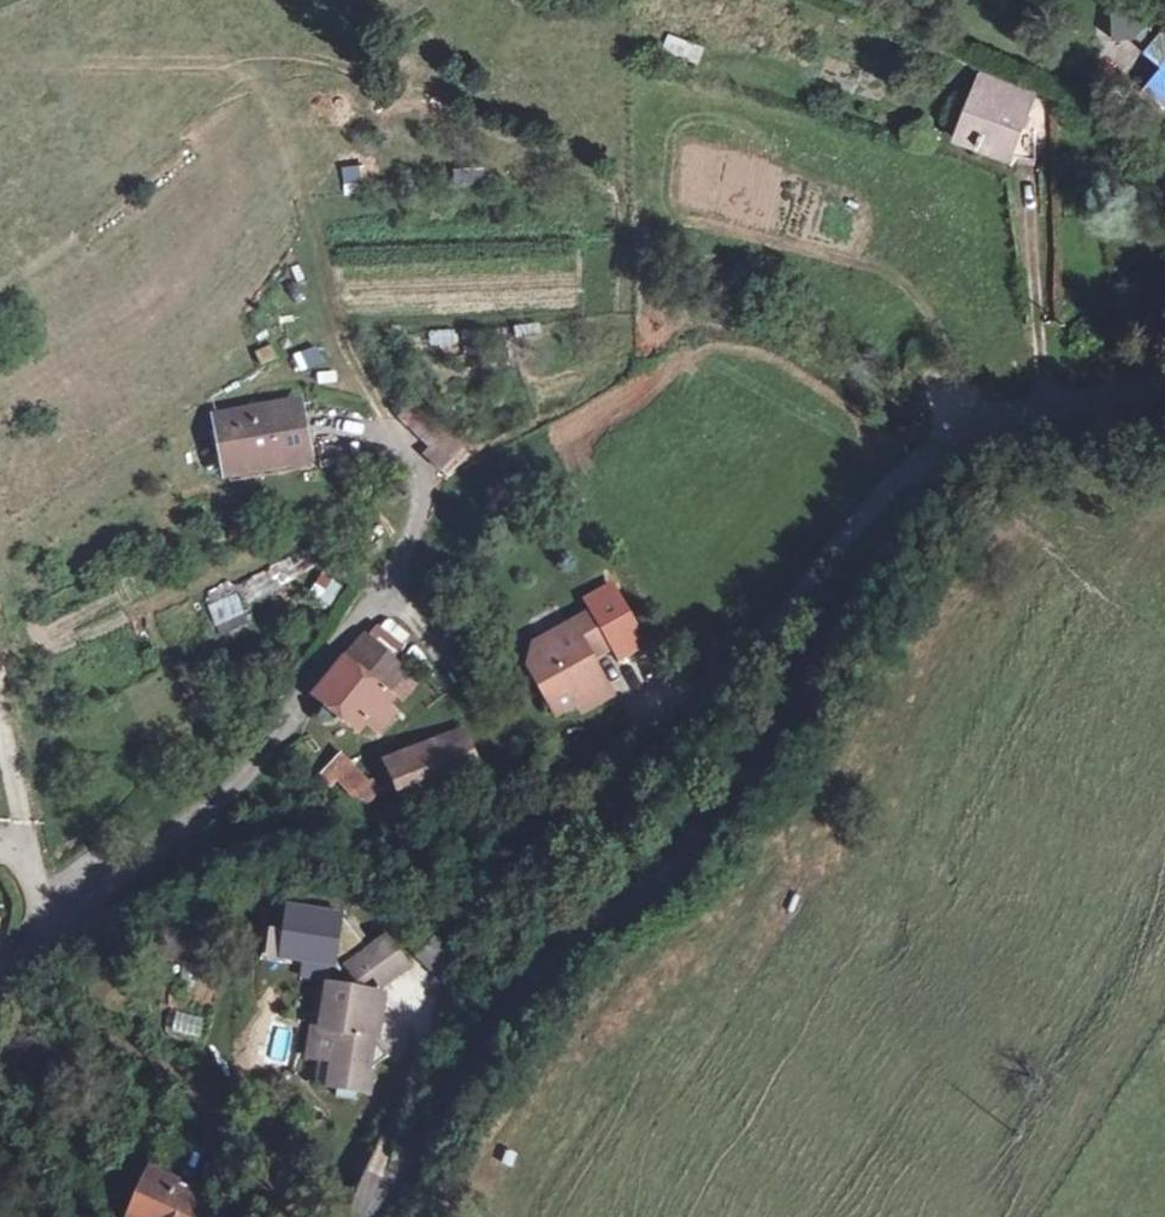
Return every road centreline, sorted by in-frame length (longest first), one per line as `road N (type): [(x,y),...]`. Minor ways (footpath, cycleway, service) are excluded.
road 1 (residential): [(0,56),(210,64),(242,71),(261,89),(292,148),(345,349),(416,468),(419,509),(402,556),(286,724),(207,813),(49,902)]
road 2 (residential): [(67,936),(265,831),(508,832),(599,788),(846,532),(887,510)]
road 3 (unclassified): [(350,1216),(535,975),(643,900),(727,802),(887,510)]
road 4 (unclassified): [(887,510),(982,422),(1164,392)]

